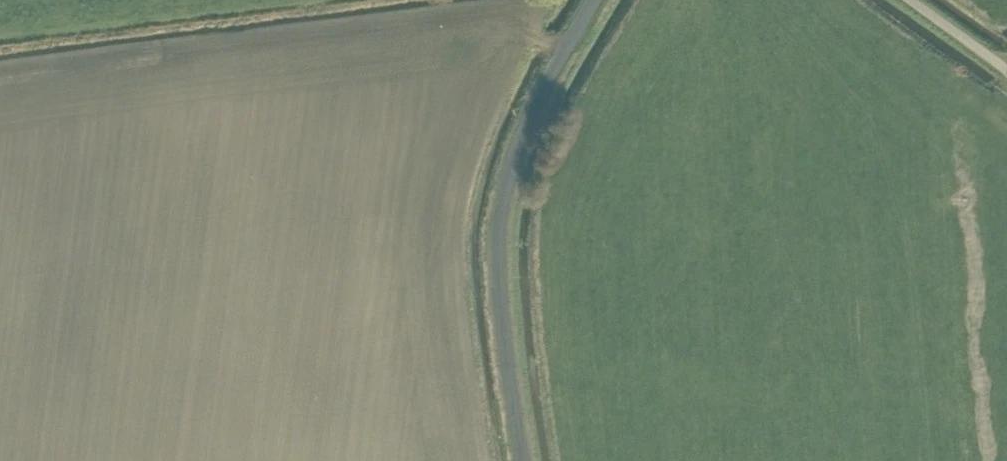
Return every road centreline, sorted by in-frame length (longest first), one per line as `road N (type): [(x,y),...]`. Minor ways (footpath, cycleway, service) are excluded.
road 1 (unclassified): [(525,460),(499,277),(501,224),(528,124),(596,0)]

